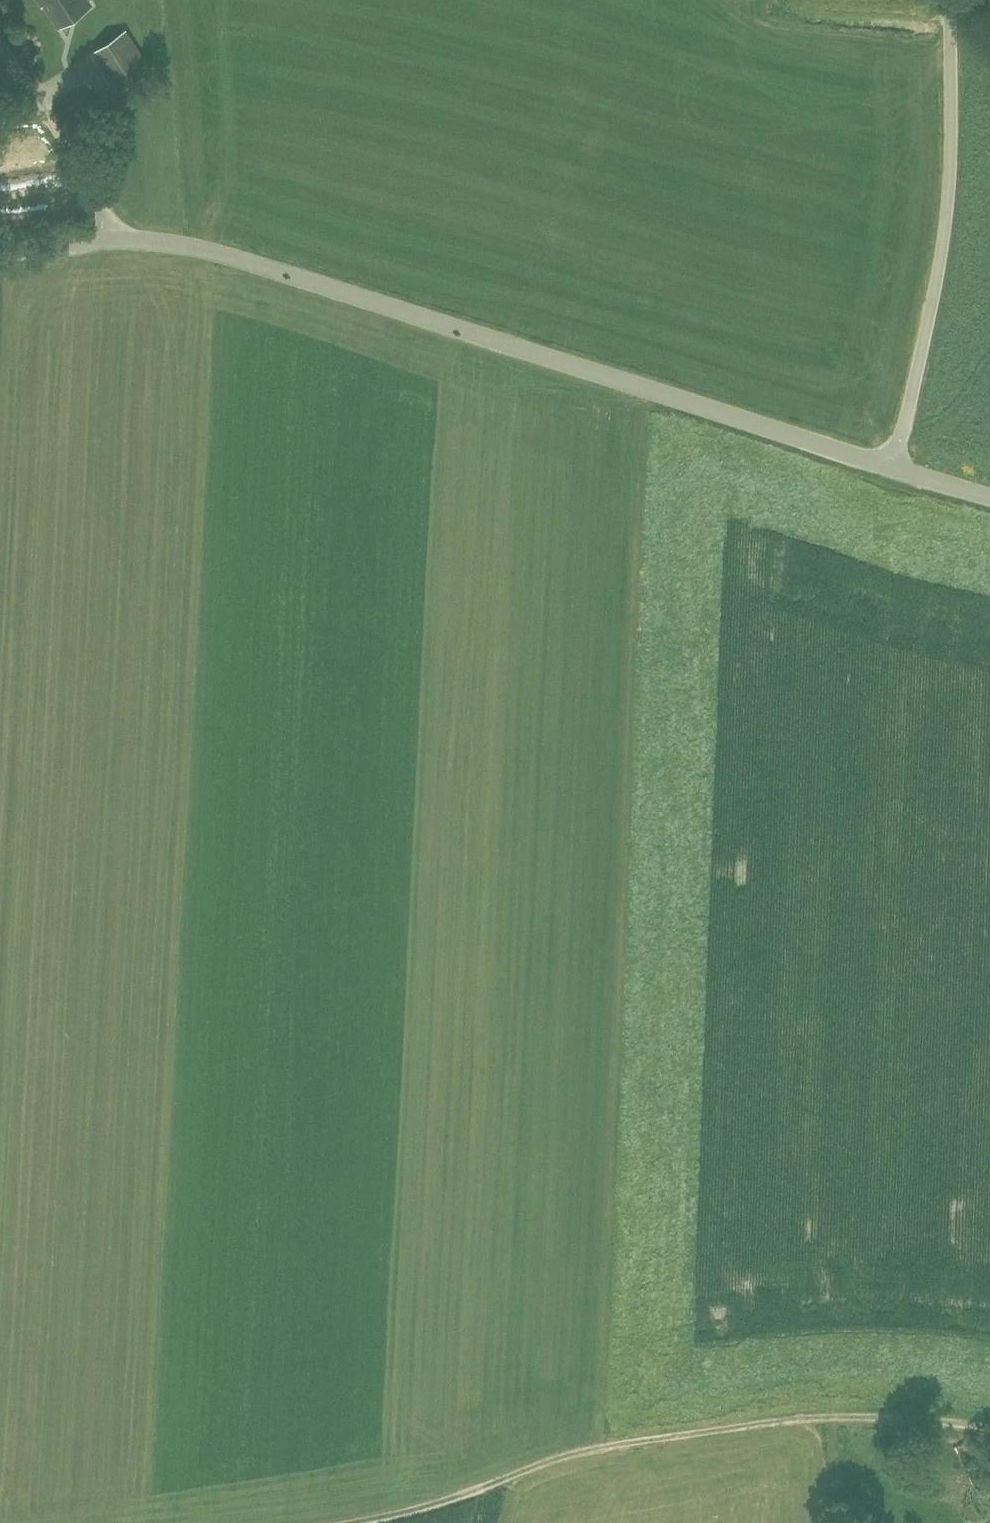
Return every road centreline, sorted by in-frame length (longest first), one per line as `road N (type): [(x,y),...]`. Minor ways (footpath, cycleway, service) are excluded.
road 1 (unclassified): [(892,469),(205,250),(112,240)]
road 2 (track): [(359,1522),(642,1441),(876,1417),(989,1429)]
road 3 (unclassified): [(892,469),(945,258),(951,0)]
road 4 (unclassified): [(112,240),(108,217),(0,69)]

